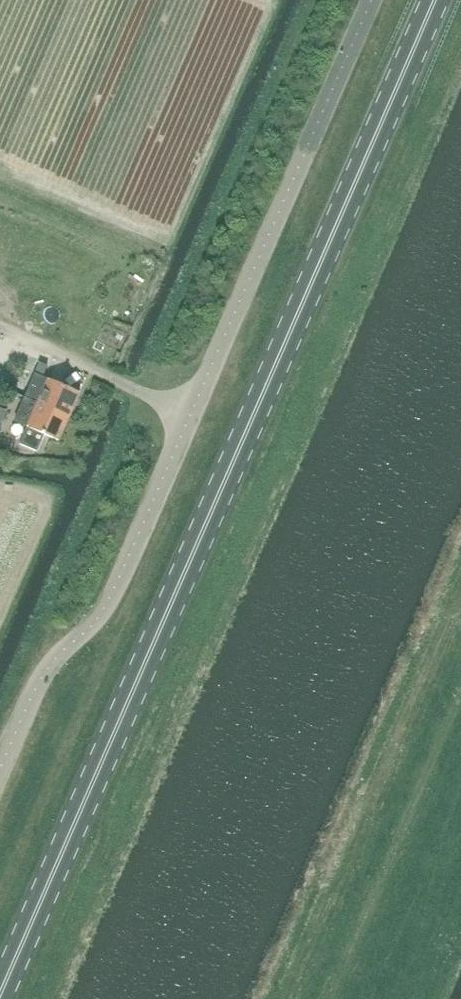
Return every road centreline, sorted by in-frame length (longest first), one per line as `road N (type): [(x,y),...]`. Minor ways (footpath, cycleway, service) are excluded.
road 1 (primary): [(0,992),(435,0)]
road 2 (unclassified): [(0,769),(44,674),(107,607),(373,0)]

